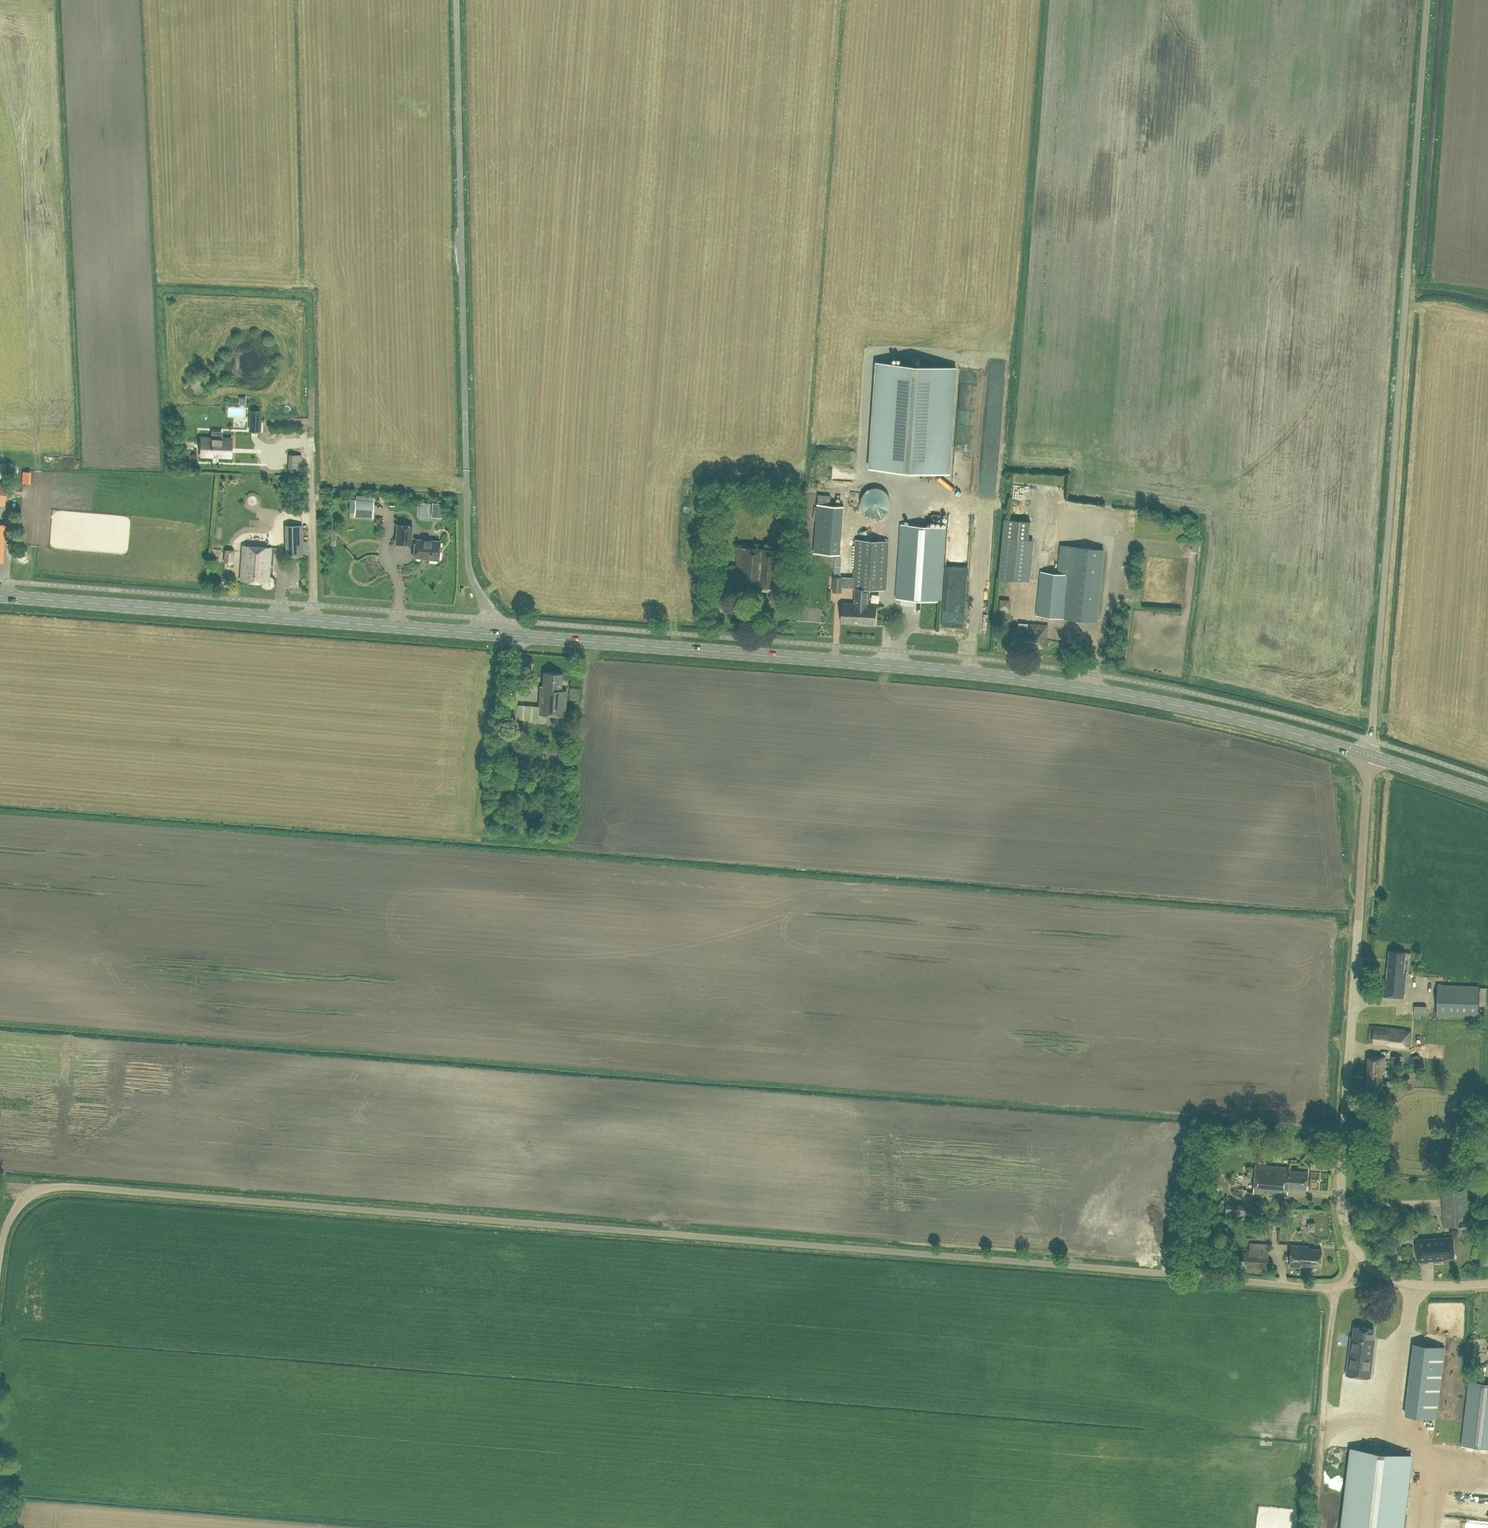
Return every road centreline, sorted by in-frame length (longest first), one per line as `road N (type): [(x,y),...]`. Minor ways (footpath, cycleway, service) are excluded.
road 1 (secondary): [(1370,756),(1221,715),(1011,678),(0,596)]
road 2 (unclassified): [(1335,1287),(59,1186),(17,1206),(0,1255)]
road 3 (unclassified): [(1370,756),(1427,0)]
road 4 (unclassified): [(1370,756),(1341,1182),(1355,1247)]
road 5 (track): [(1313,1527),(1335,1287)]
road 6 (secondary): [(1487,795),(1370,756)]

